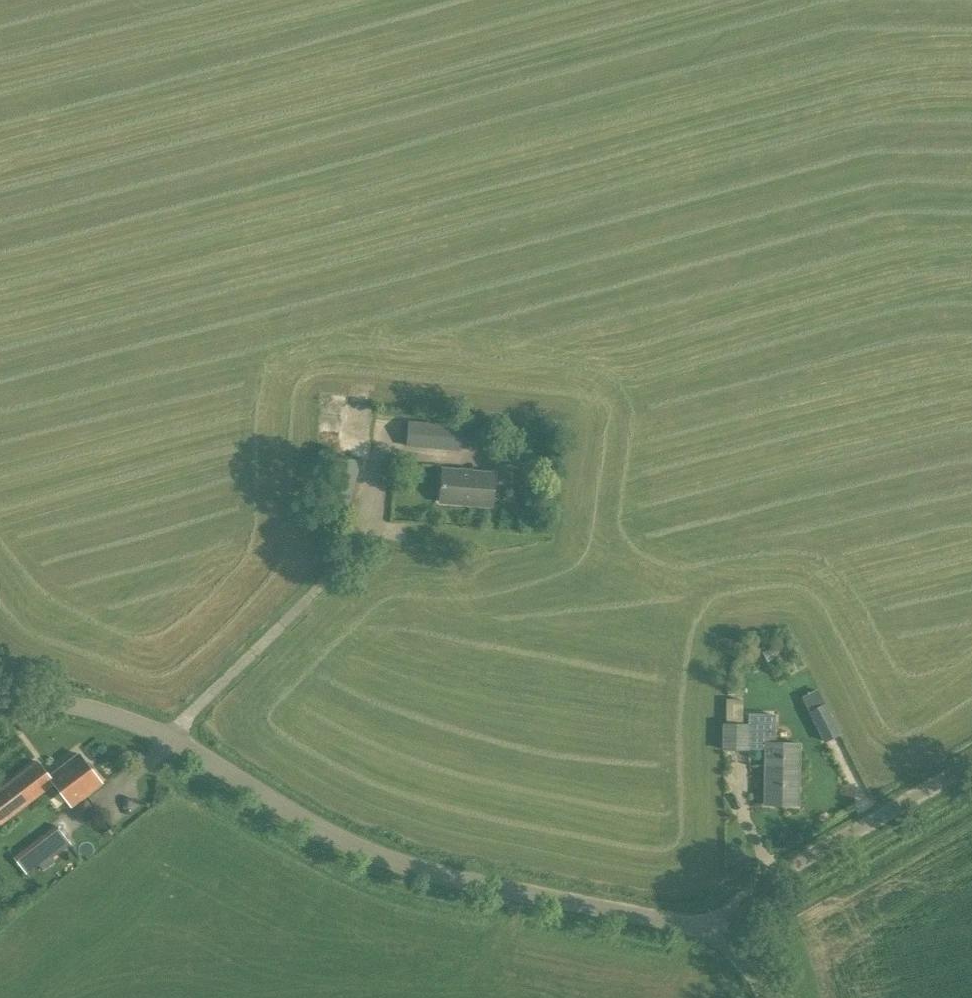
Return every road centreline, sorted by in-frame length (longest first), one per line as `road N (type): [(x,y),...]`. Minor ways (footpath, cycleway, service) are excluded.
road 1 (unclassified): [(713,921),(682,925),(440,876),(324,829),(189,747),(126,721),(46,698),(2,701)]
road 2 (unclassified): [(713,921),(759,885),(971,763)]

